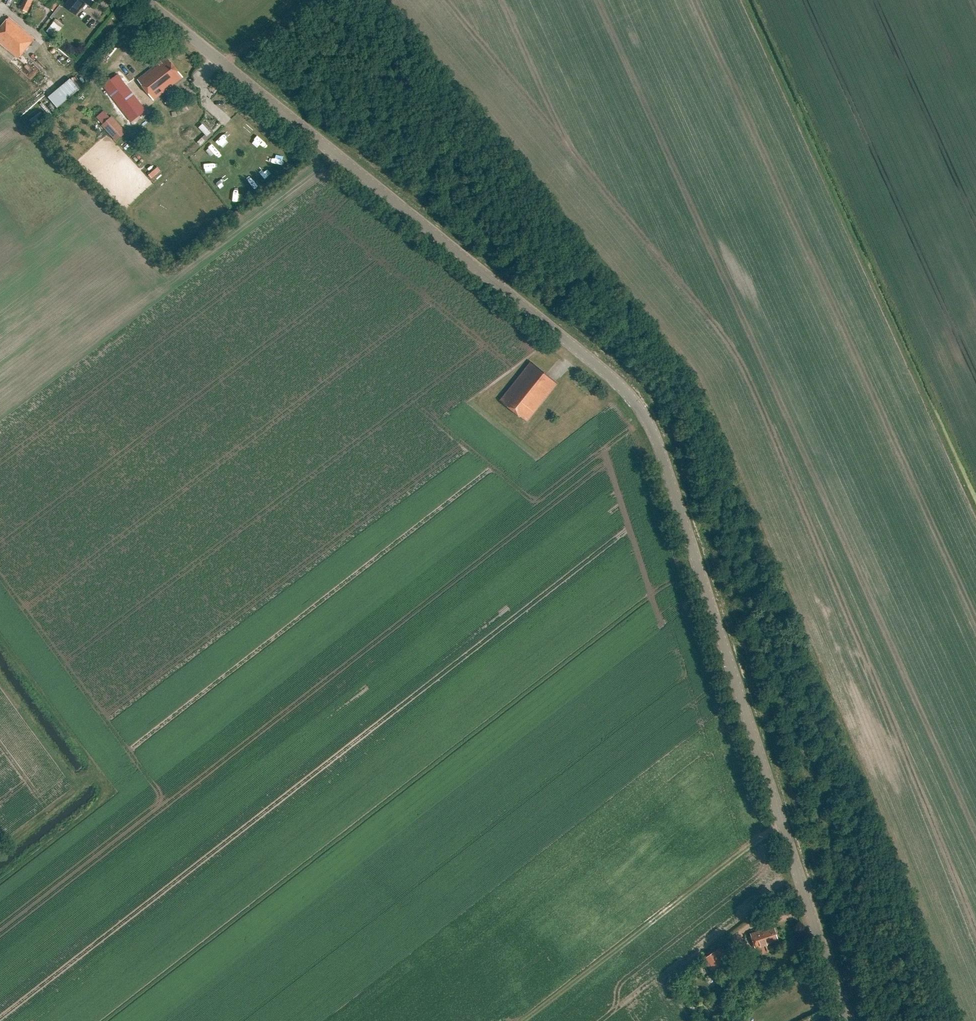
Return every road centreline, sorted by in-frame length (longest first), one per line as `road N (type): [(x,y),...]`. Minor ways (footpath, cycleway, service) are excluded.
road 1 (tertiary): [(845,1020),(666,463),(641,407),(148,0)]

